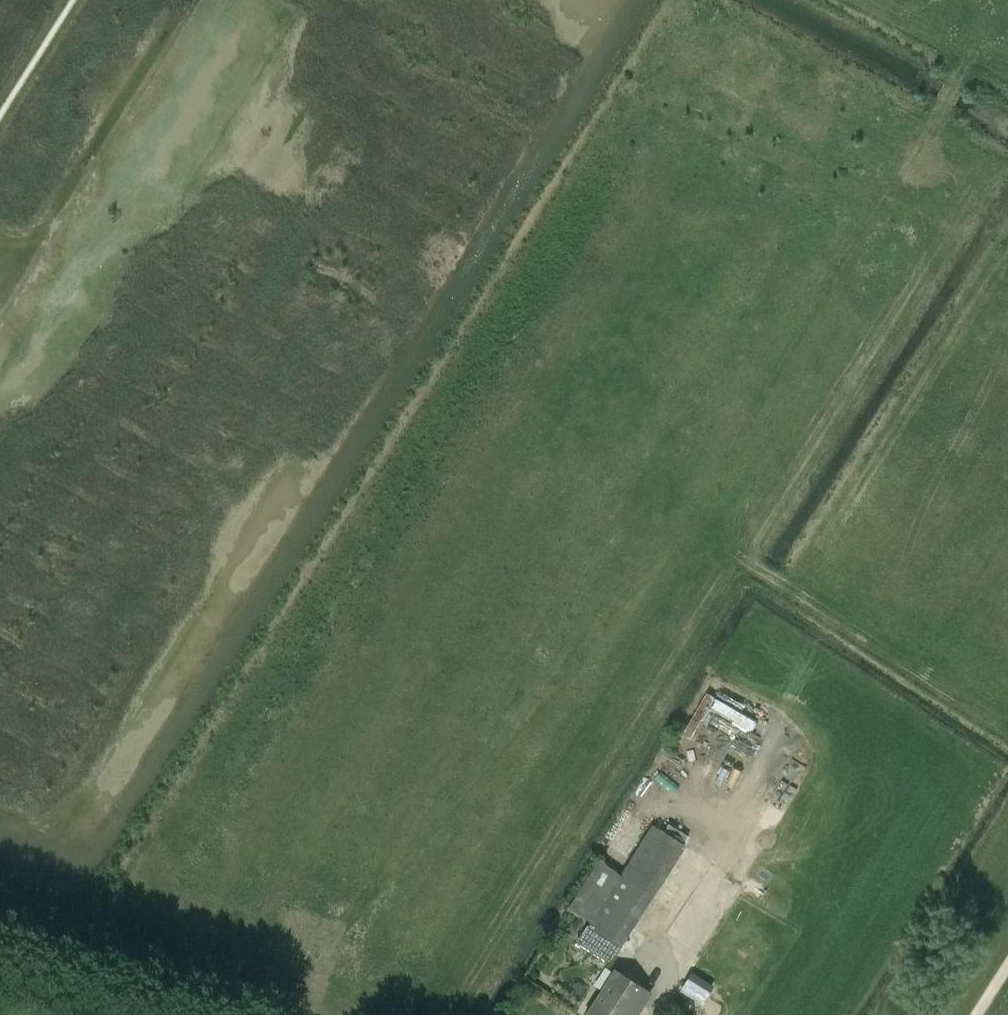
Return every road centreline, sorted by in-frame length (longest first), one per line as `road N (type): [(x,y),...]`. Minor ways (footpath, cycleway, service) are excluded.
road 1 (tertiary): [(158,1014),(0,970)]

